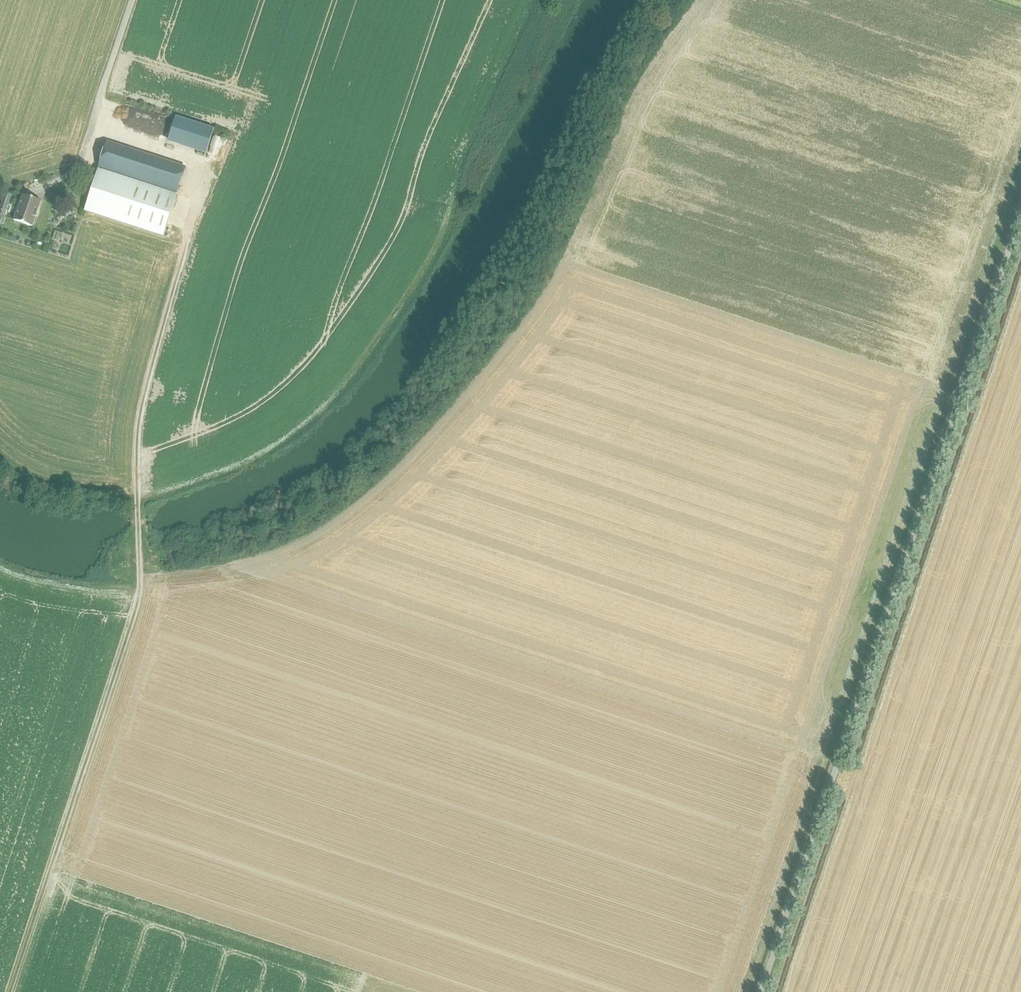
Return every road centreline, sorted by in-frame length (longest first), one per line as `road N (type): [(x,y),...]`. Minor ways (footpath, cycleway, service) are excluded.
road 1 (unclassified): [(763,991),(1020,216)]
road 2 (track): [(10,991),(130,619),(137,421),(187,249)]

